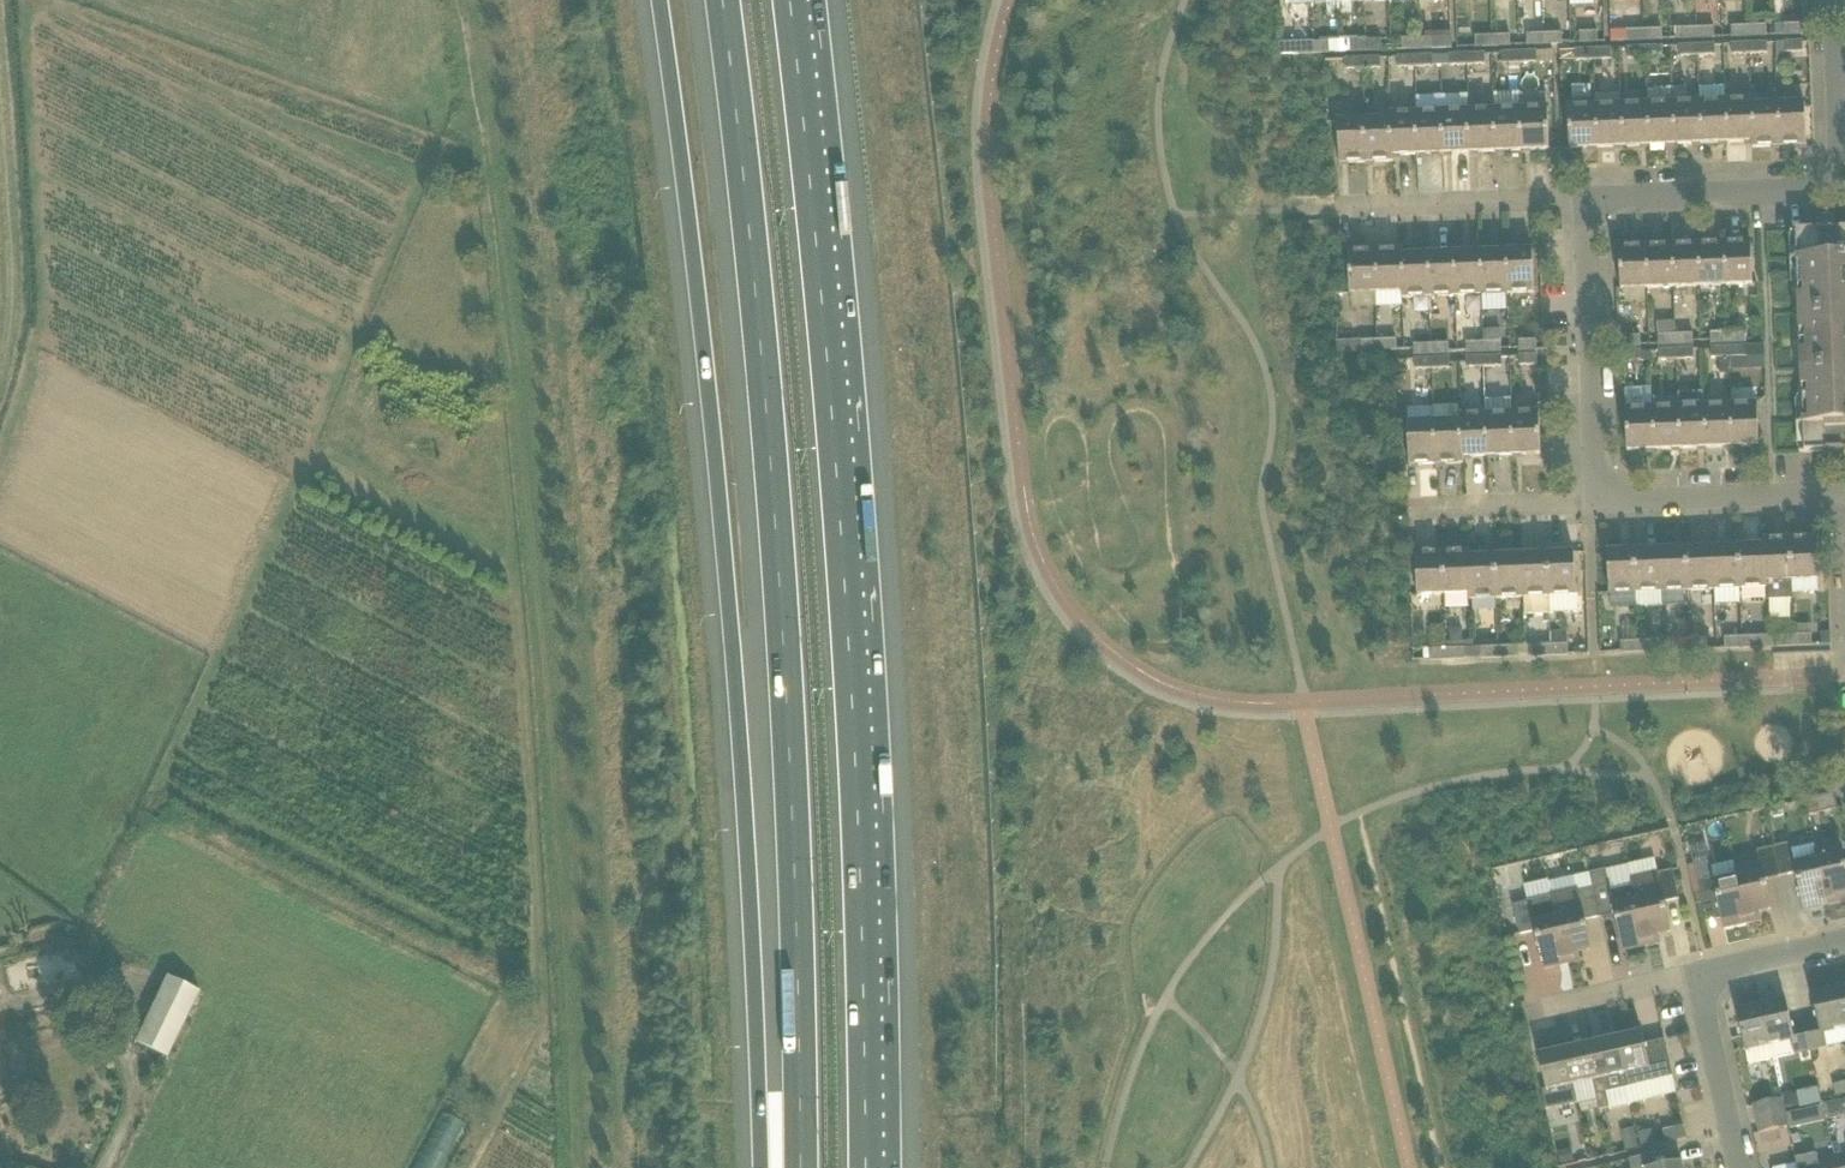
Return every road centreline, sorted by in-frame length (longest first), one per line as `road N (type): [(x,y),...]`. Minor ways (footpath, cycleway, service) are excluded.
road 1 (track): [(459,0),(514,381),(559,899),(572,1167)]
road 2 (motorway): [(649,0),(703,430),(751,1167)]
road 3 (motorway): [(715,0),(763,419),(789,792),(802,1167)]
road 4 (motorway): [(872,1167),(861,736),(838,398),(795,0)]
road 5 (track): [(148,818),(472,80)]
road 6 (residential): [(1583,204),(1837,194),(1833,0)]
road 7 (residential): [(1593,504),(1583,204)]
road 8 (residential): [(1593,504),(1844,494)]
road 9 (residential): [(1338,212),(1583,204)]
road 10 (residential): [(1740,1167),(1695,976)]
road 11 (residential): [(1410,511),(1593,504)]
road 12 (residential): [(1540,1011),(1695,976)]
road 13 (residential): [(1695,976),(1844,942)]
road 14 (track): [(545,1035),(475,1167)]

